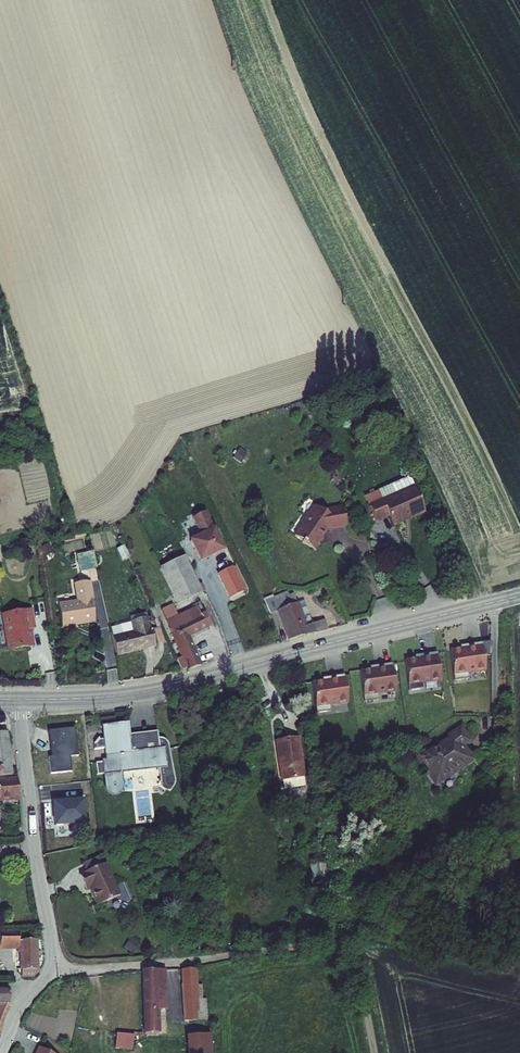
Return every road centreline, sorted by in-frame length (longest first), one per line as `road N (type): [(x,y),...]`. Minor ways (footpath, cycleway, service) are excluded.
road 1 (tertiary): [(519,596),(153,691),(19,699)]
road 2 (unclassified): [(52,967),(176,962),(354,939)]
road 3 (residential): [(19,699),(52,967)]

